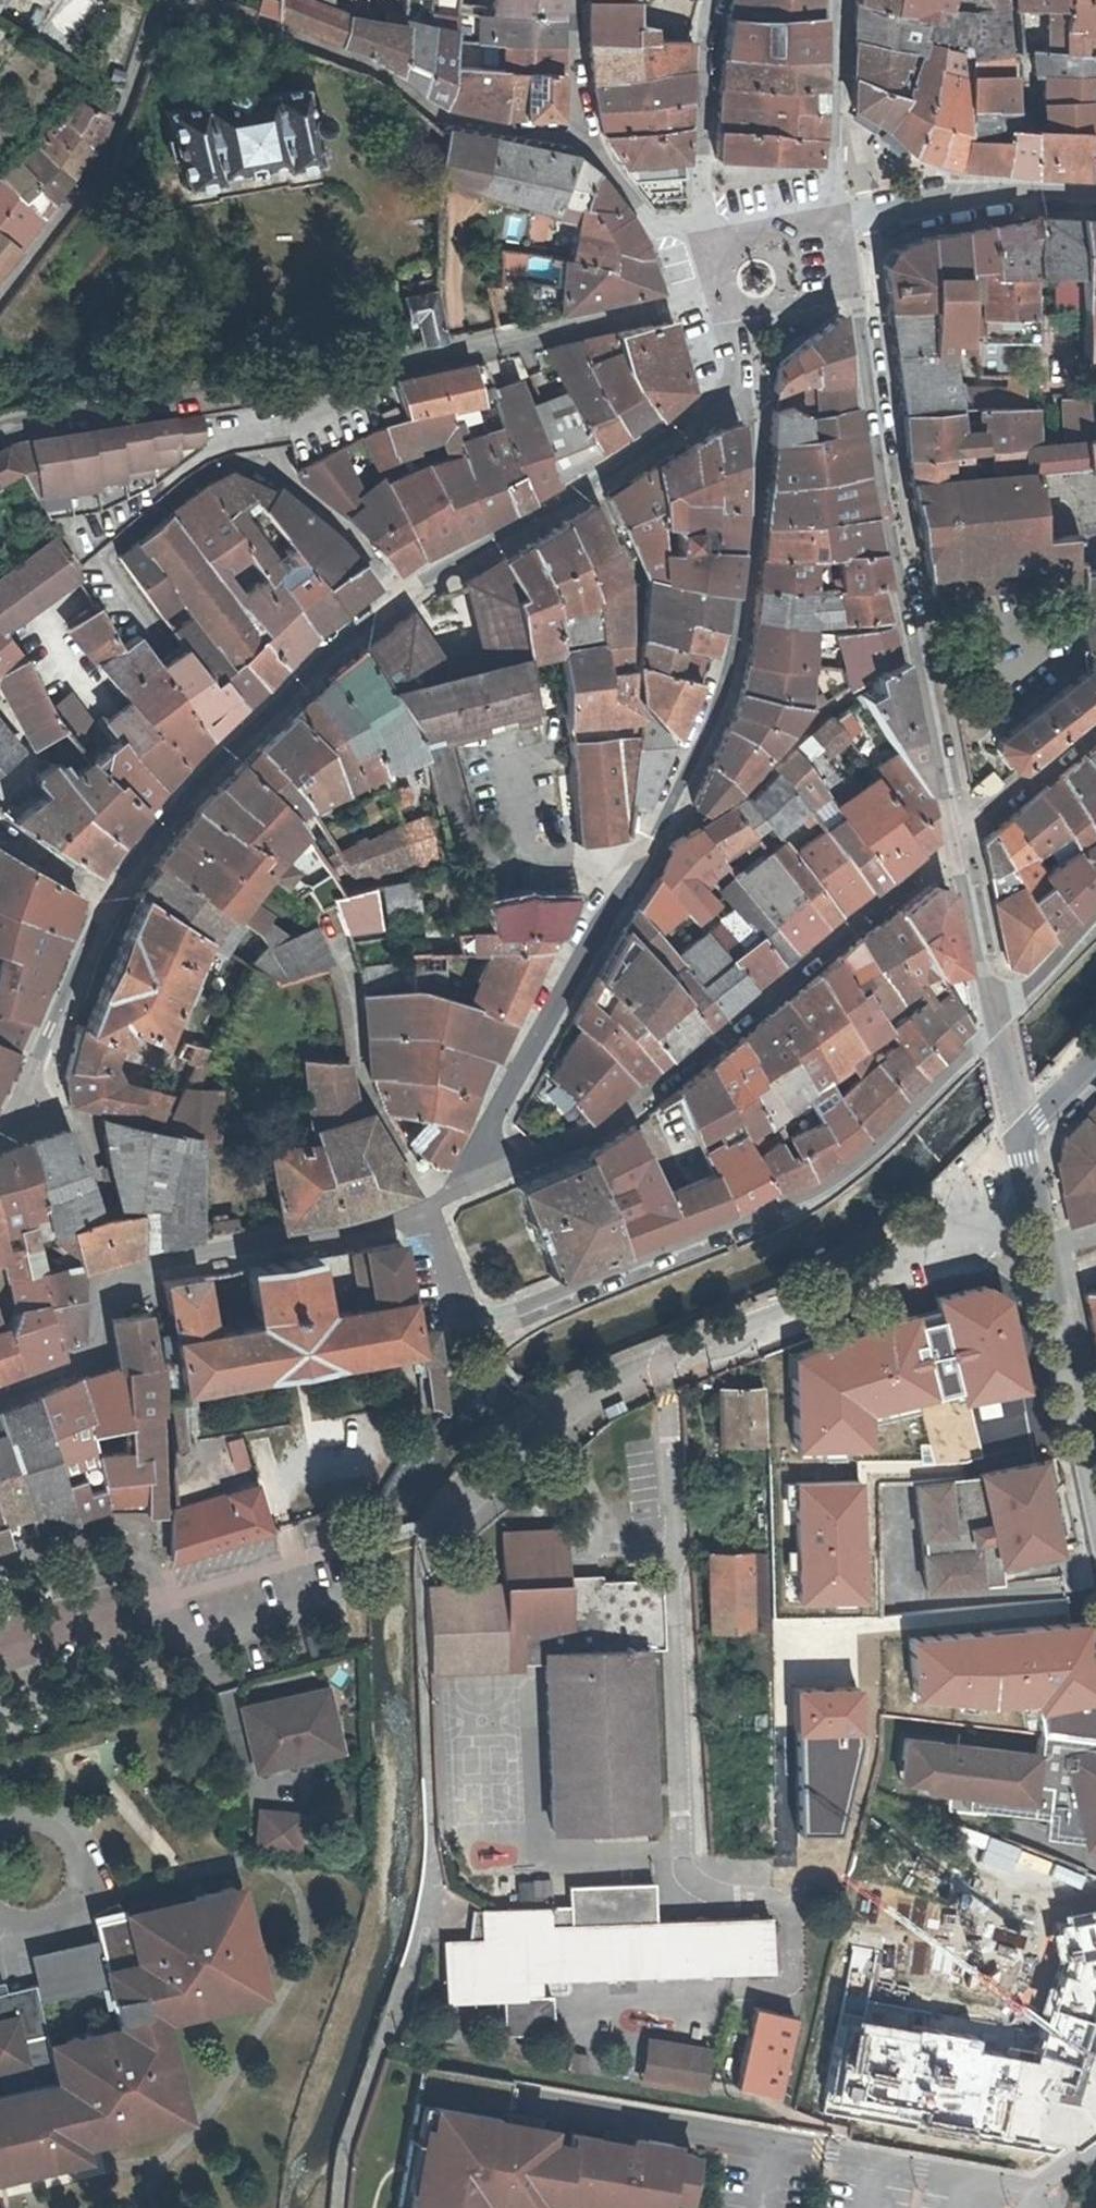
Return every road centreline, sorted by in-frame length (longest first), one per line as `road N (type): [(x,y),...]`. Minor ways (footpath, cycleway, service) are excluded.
road 1 (residential): [(485,1179),(491,1120),(632,883),(729,680),(760,446),(733,383)]
road 2 (residential): [(432,1204),(473,1314),(495,1321),(810,1194),(850,1170),(998,1019)]
road 3 (residential): [(717,291),(420,354),(120,393),(0,427)]
road 4 (tertiary): [(733,383),(650,451),(397,596),(238,745)]
road 5 (residential): [(485,1179),(594,1135),(695,1064),(956,836)]
road 6 (tertiary): [(956,836),(881,486),(853,300)]
road 7 (residential): [(199,2),(383,73),(437,114),(571,141)]
road 8 (secondary): [(1021,1139),(1095,1496)]
road 9 (residential): [(432,1204),(364,1072),(350,996),(325,929),(288,882)]
road 10 (residential): [(0,287),(114,137),(155,0)]
road 11 (residential): [(127,1271),(405,1218),(432,1204)]
road 12 (tertiary): [(106,896),(28,1097),(0,1133)]
road 13 (tertiary): [(835,214),(989,197),(1095,200)]
road 14 (residential): [(710,247),(701,213),(719,0)]
road 15 (tertiary): [(836,0),(835,214)]
road 16 (tertiary): [(238,745),(106,896)]
road 17 (residential): [(127,1271),(97,1305),(101,1347),(0,1390)]
road 18 (tertiary): [(998,1019),(956,836)]
road 19 (residential): [(956,836),(1095,722)]
road 20 (residential): [(571,141),(602,161),(645,218),(710,247)]
road 21 (residential): [(1095,912),(998,1019)]
road 22 (residential): [(567,0),(571,141)]
road 23 (tertiary): [(723,322),(853,300)]
road 24 (tertiary): [(835,214),(710,247)]
road 25 (residential): [(106,896),(0,835)]

